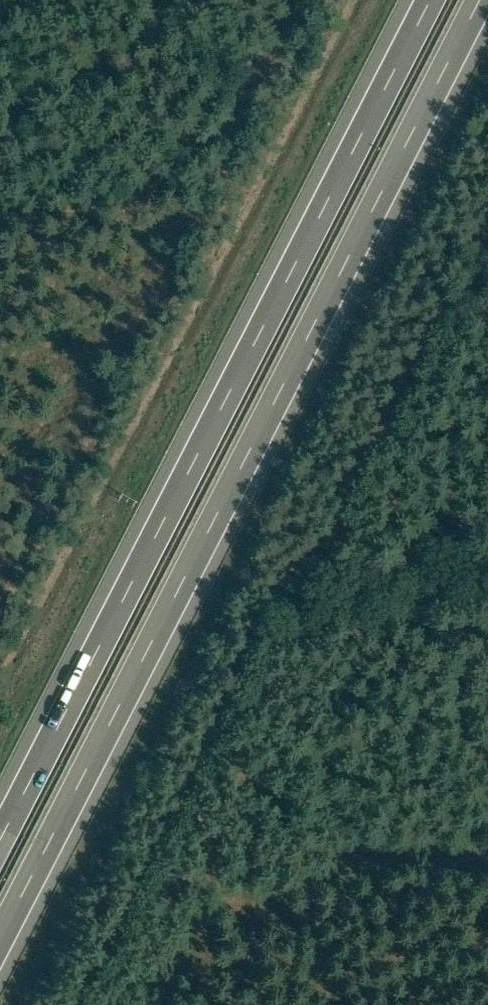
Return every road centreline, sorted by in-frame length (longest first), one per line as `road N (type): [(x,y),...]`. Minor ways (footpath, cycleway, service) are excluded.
road 1 (motorway): [(0,938),(481,0)]
road 2 (motorway): [(431,0),(0,844)]

